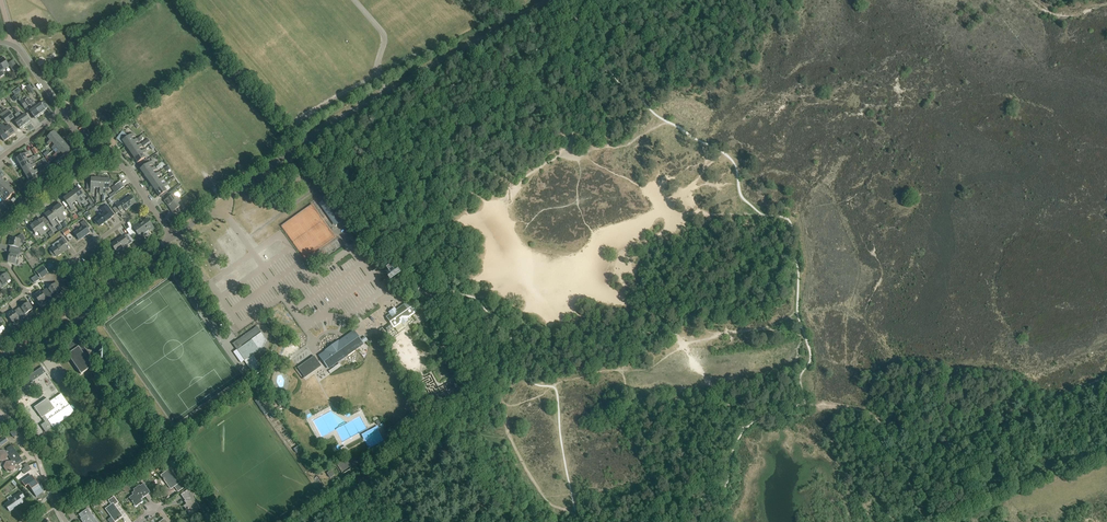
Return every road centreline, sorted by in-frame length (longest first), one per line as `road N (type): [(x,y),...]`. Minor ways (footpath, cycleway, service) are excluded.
road 1 (tertiary): [(175,236),(351,113),(550,0)]
road 2 (tertiary): [(0,357),(175,236)]
road 3 (track): [(453,415),(307,521)]

